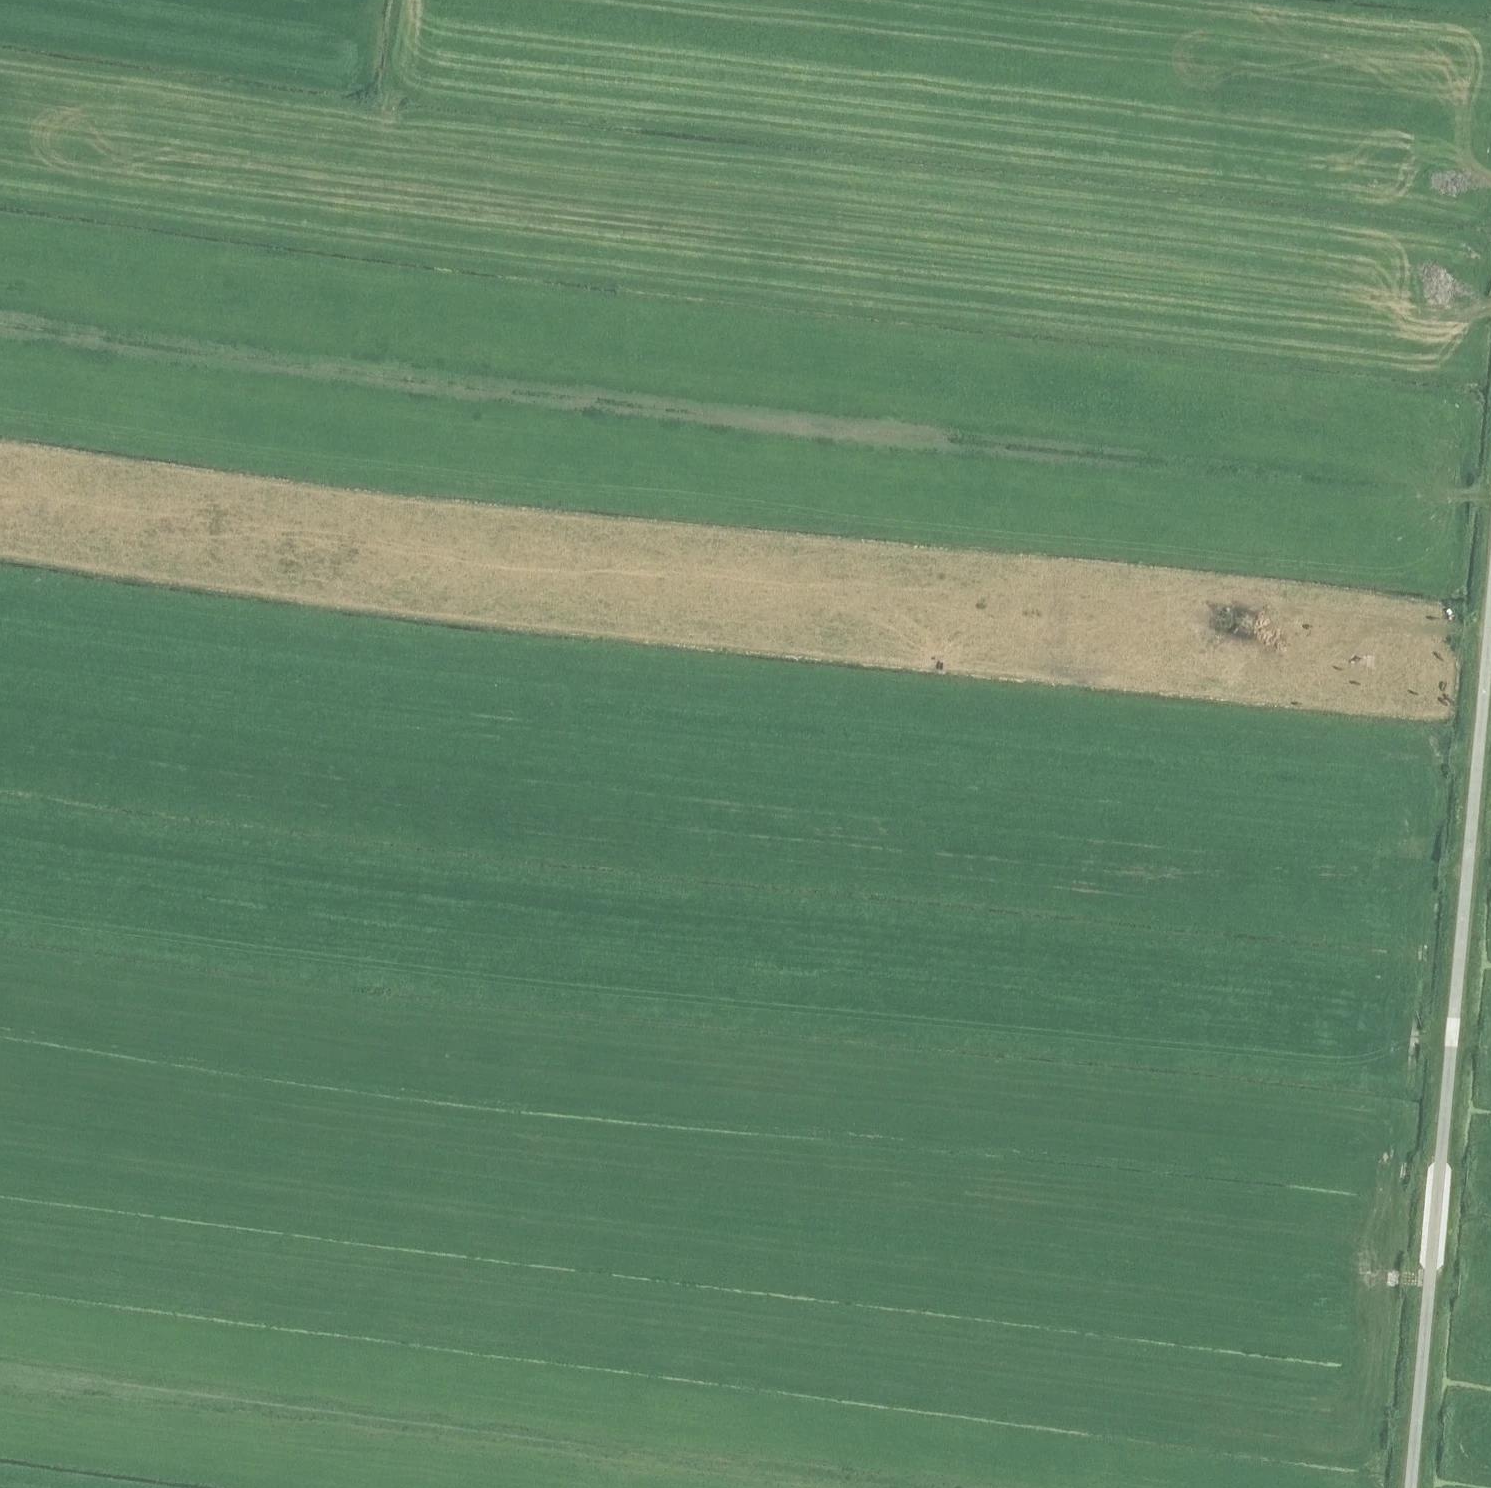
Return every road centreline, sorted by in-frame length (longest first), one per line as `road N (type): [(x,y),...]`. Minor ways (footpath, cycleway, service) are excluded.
road 1 (track): [(0,245),(1412,461),(1490,494)]
road 2 (track): [(0,725),(1483,759)]
road 3 (track): [(1490,1292),(1326,1274),(168,1082)]
road 4 (unclassified): [(1415,1487),(1490,673)]
road 5 (track): [(1490,1437),(1312,1417)]
road 6 (track): [(0,1058),(168,1082)]
road 7 (track): [(1490,1180),(1336,1162)]

